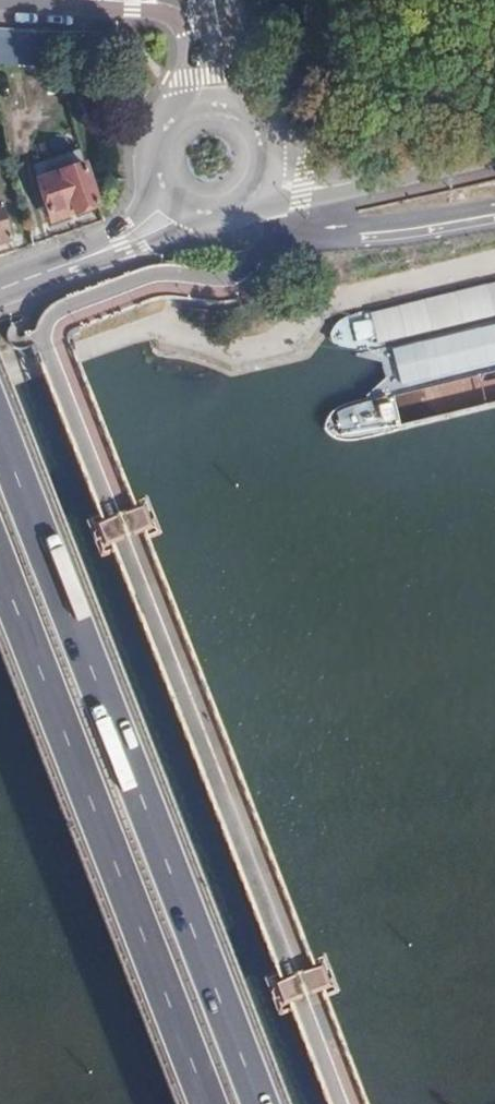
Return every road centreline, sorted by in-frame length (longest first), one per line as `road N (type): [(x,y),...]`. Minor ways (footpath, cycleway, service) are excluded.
road 1 (primary): [(258,1103),(0,437)]
road 2 (primary): [(0,572),(206,1103)]
road 3 (residential): [(494,206),(260,234),(231,214)]
road 4 (secondary): [(494,149),(369,178)]

